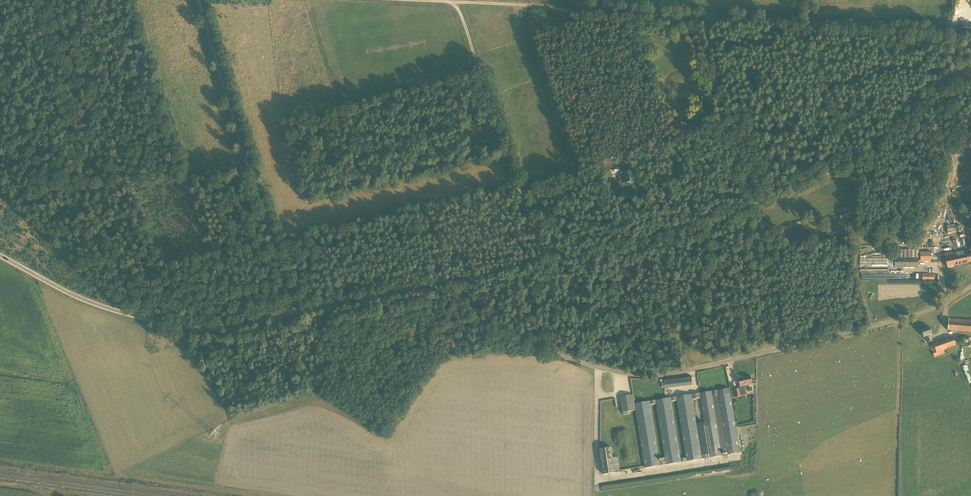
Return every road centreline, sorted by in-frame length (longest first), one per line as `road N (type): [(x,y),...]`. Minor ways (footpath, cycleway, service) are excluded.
road 1 (unclassified): [(294,311),(433,286),(571,358),(620,371),(678,373),(886,325),(970,286)]
road 2 (track): [(433,286),(623,243),(860,160),(970,59)]
road 3 (track): [(397,0),(940,35)]
road 4 (unclassified): [(294,311),(197,0)]
road 5 (unclassified): [(294,311),(231,325),(137,316),(65,291),(0,256)]
road 6 (track): [(453,3),(536,244),(533,258)]
road 7 (track): [(809,25),(859,161)]

